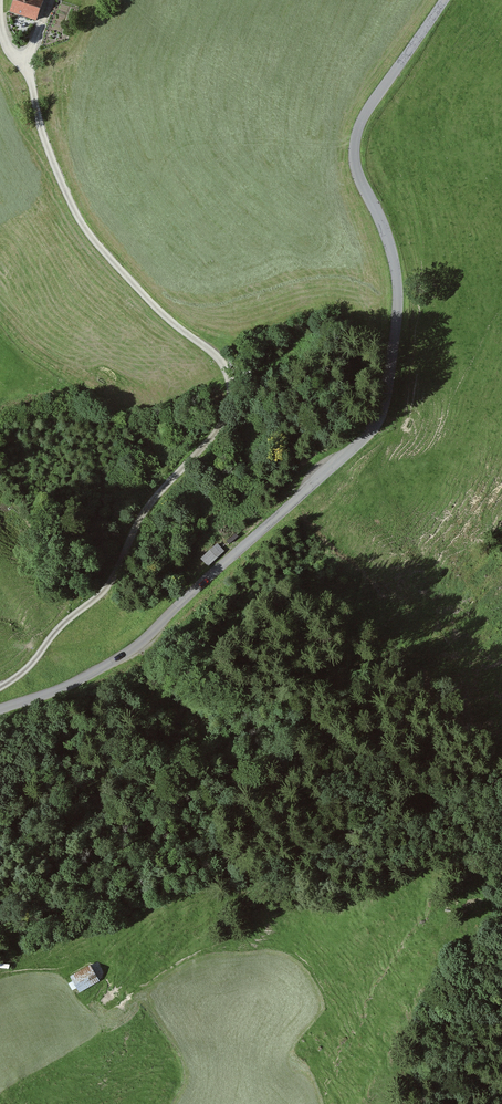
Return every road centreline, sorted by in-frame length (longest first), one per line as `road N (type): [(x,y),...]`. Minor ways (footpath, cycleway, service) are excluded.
road 1 (unclassified): [(443,0),(379,93),(355,154),(390,241),(398,296),(382,414),(110,665),(0,708)]
road 2 (track): [(0,687),(102,596),(146,511),(216,427),(226,401),(212,355),(157,312),(71,209),(37,122),(28,67)]

